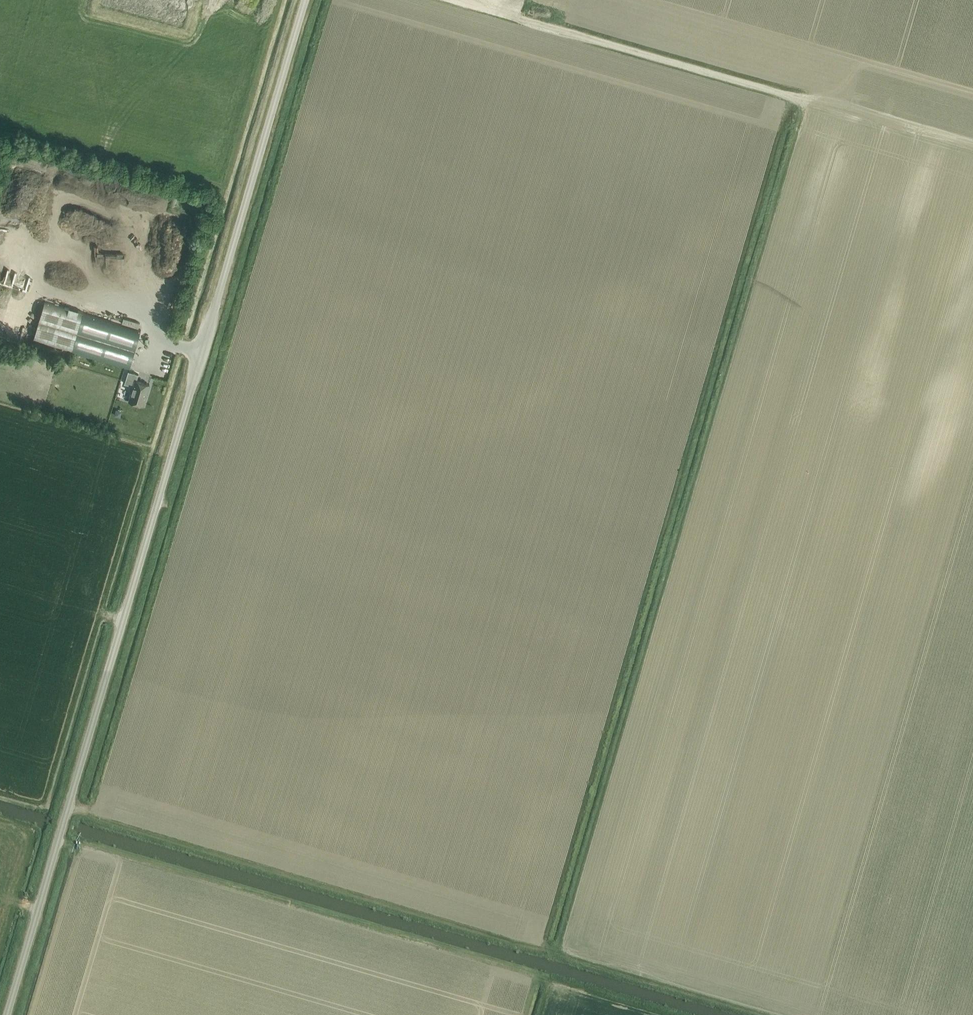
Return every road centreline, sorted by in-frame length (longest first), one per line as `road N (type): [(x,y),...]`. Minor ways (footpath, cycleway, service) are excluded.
road 1 (unclassified): [(7,1014),(306,0)]

